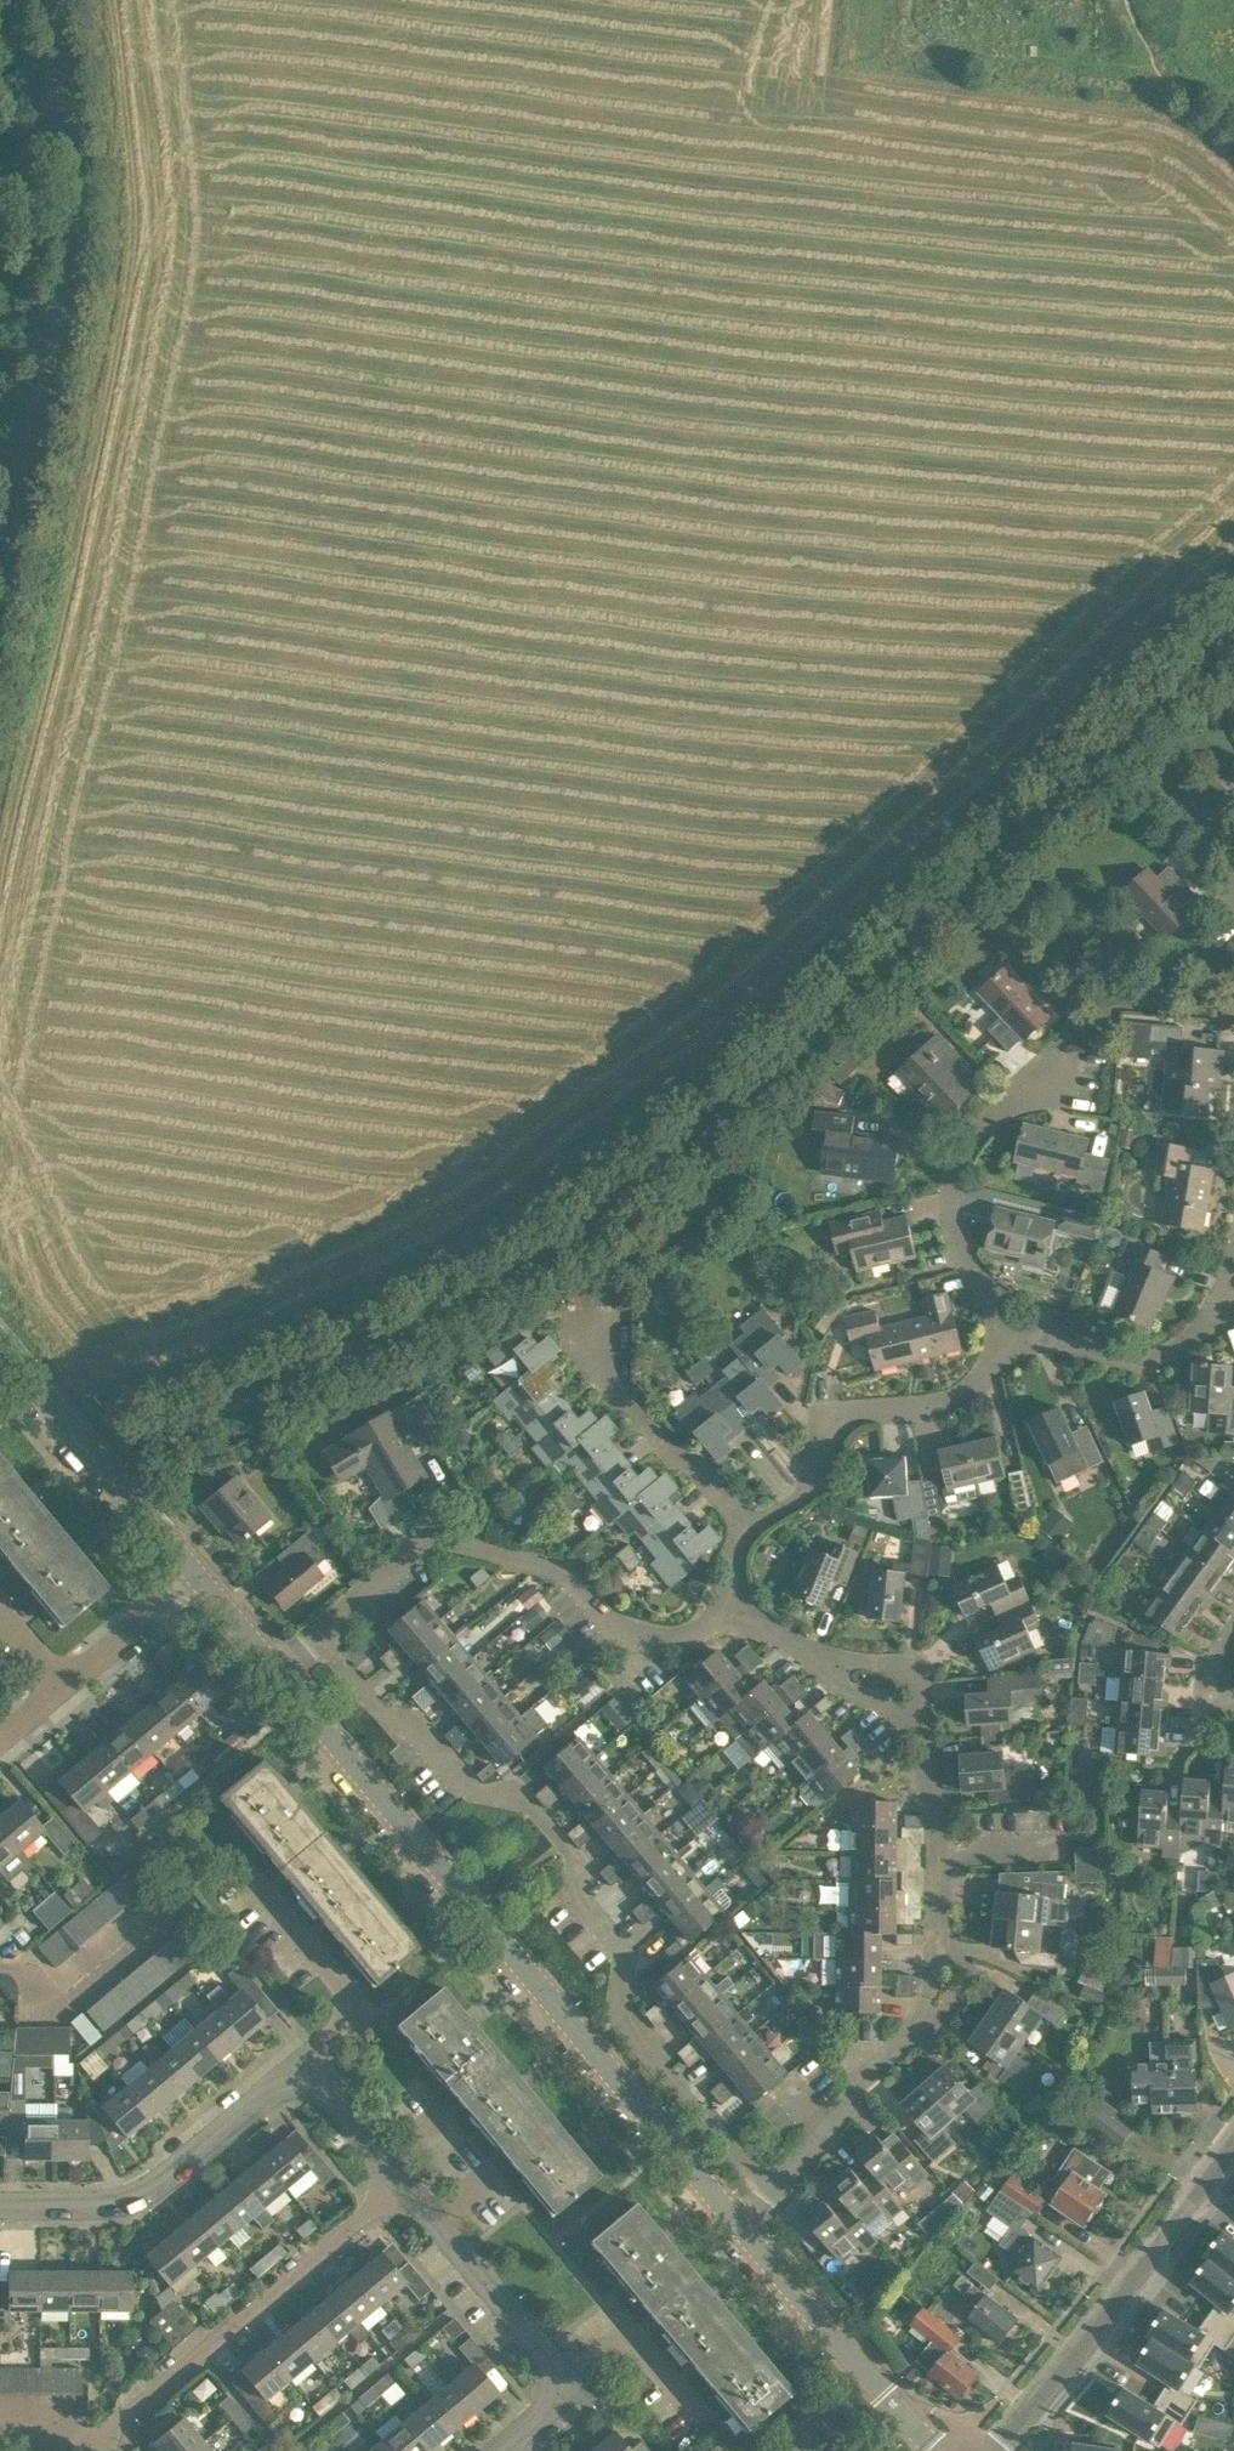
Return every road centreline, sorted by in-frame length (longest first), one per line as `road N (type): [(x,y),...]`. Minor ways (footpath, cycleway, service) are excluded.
road 1 (residential): [(781,2187),(736,2160),(621,2014),(623,1952),(579,1900),(576,1861),(532,1806),(472,1789),(419,1729),(379,1710),(315,1632)]
road 2 (tertiary): [(740,2227),(273,1667)]
road 3 (tertiary): [(0,558),(67,247),(66,145),(46,0)]
road 4 (residential): [(401,2182),(300,2065),(131,2197),(0,2204)]
road 5 (residential): [(315,1632),(425,1541),(574,1575),(616,1626),(682,1639),(721,1601)]
road 6 (residential): [(104,2450),(117,2421),(401,2182)]
road 7 (tertiary): [(993,2450),(1233,2142)]
road 8 (residential): [(1021,1347),(954,1232),(952,1193),(961,1154),(1003,1105),(1049,1082),(1053,1052)]
road 9 (residential): [(751,1532),(804,1497),(832,1430),(850,1414),(958,1400),(1021,1347)]
road 10 (residential): [(499,2450),(546,2412),(557,2386),(549,2358),(401,2182)]
road 11 (tertiary): [(193,1574),(0,1344)]
road 12 (tertiary): [(937,2450),(740,2227)]
road 13 (residential): [(751,1532),(695,1464),(671,1452),(591,1351),(586,1317)]
road 14 (residential): [(781,2187),(854,2086),(914,2028)]
road 15 (residential): [(1021,1347),(1081,1343),(1140,1363),(1174,1354),(1205,1330)]
road 16 (residential): [(935,1927),(931,1804),(914,1738)]
road 17 (residential): [(59,1688),(193,1574)]
road 18 (residential): [(914,1738),(917,1687),(905,1672),(815,1656)]
road 19 (residential): [(914,1738),(882,1703),(839,1684),(815,1656)]
road 20 (residential): [(914,2028),(943,2015),(960,1982),(953,1948),(935,1927)]
road 21 (tertiary): [(273,1667),(193,1574)]

